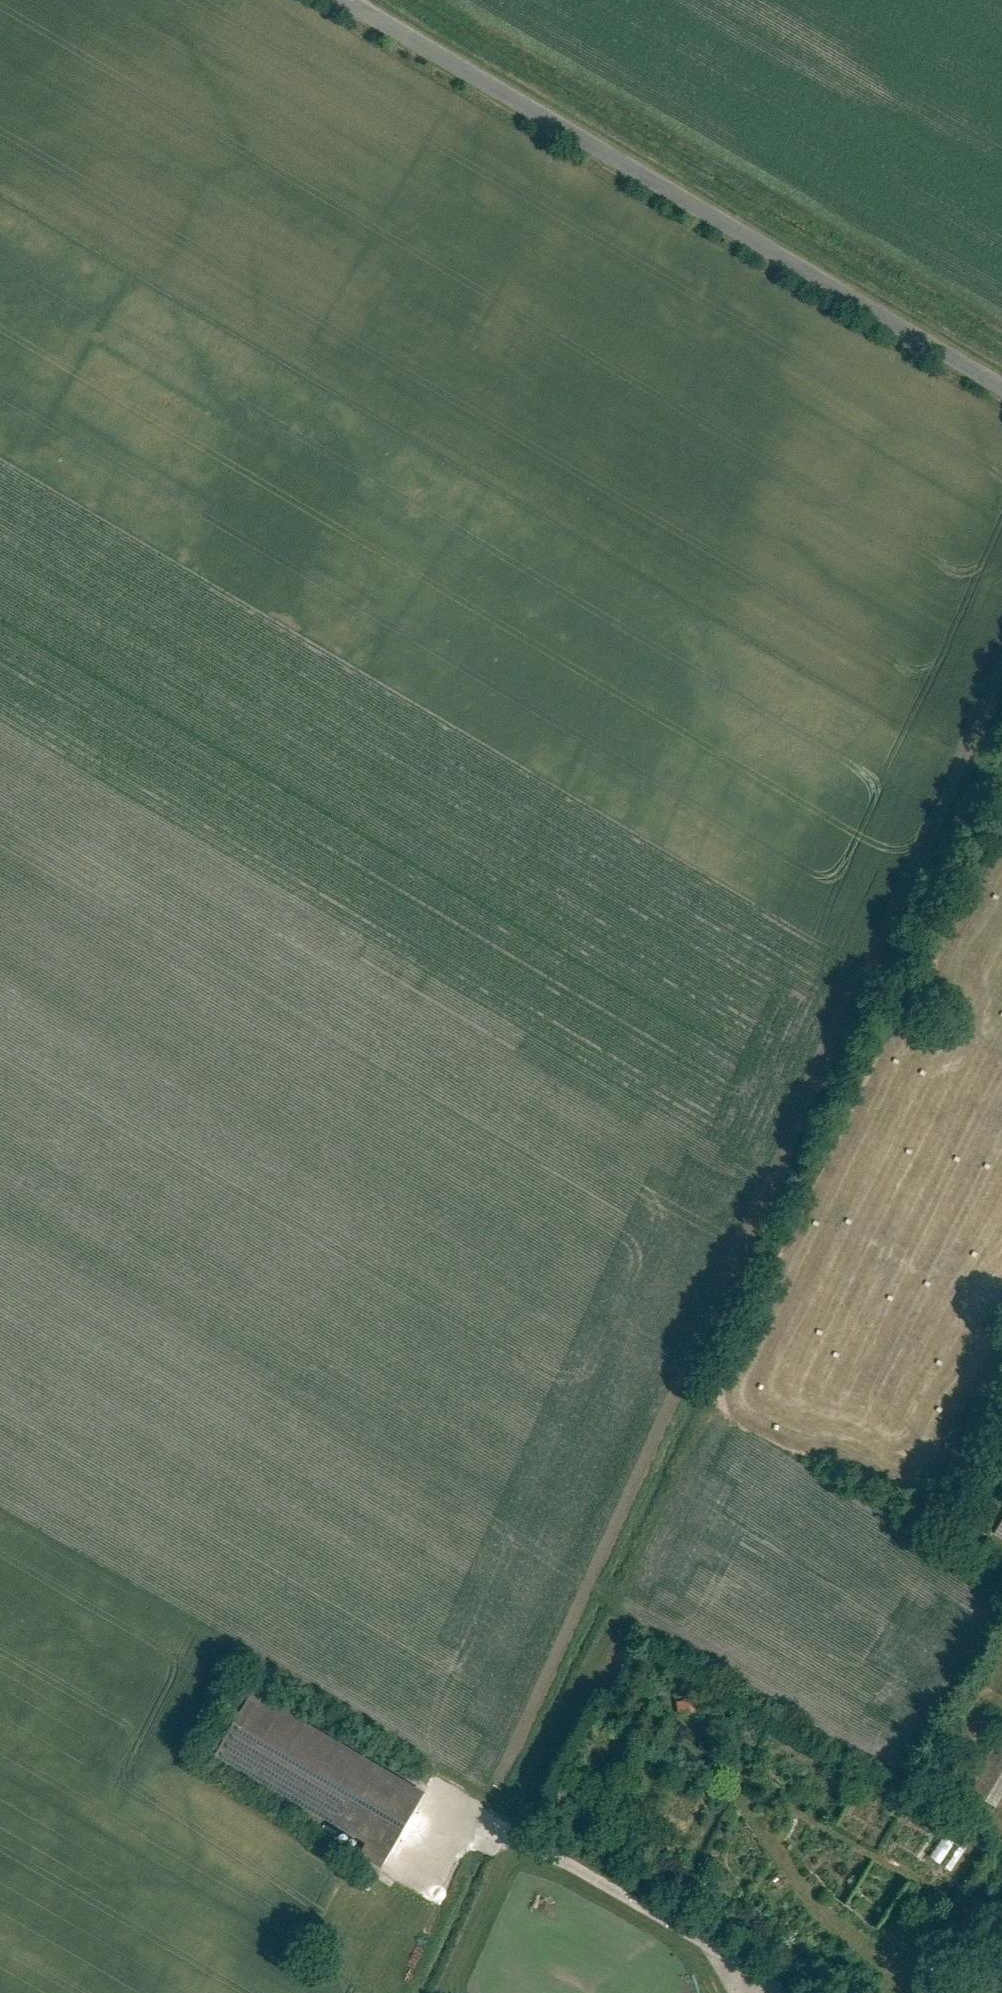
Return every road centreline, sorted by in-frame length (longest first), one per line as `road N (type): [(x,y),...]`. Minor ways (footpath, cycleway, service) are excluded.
road 1 (unclassified): [(338,0),(1001,391)]

